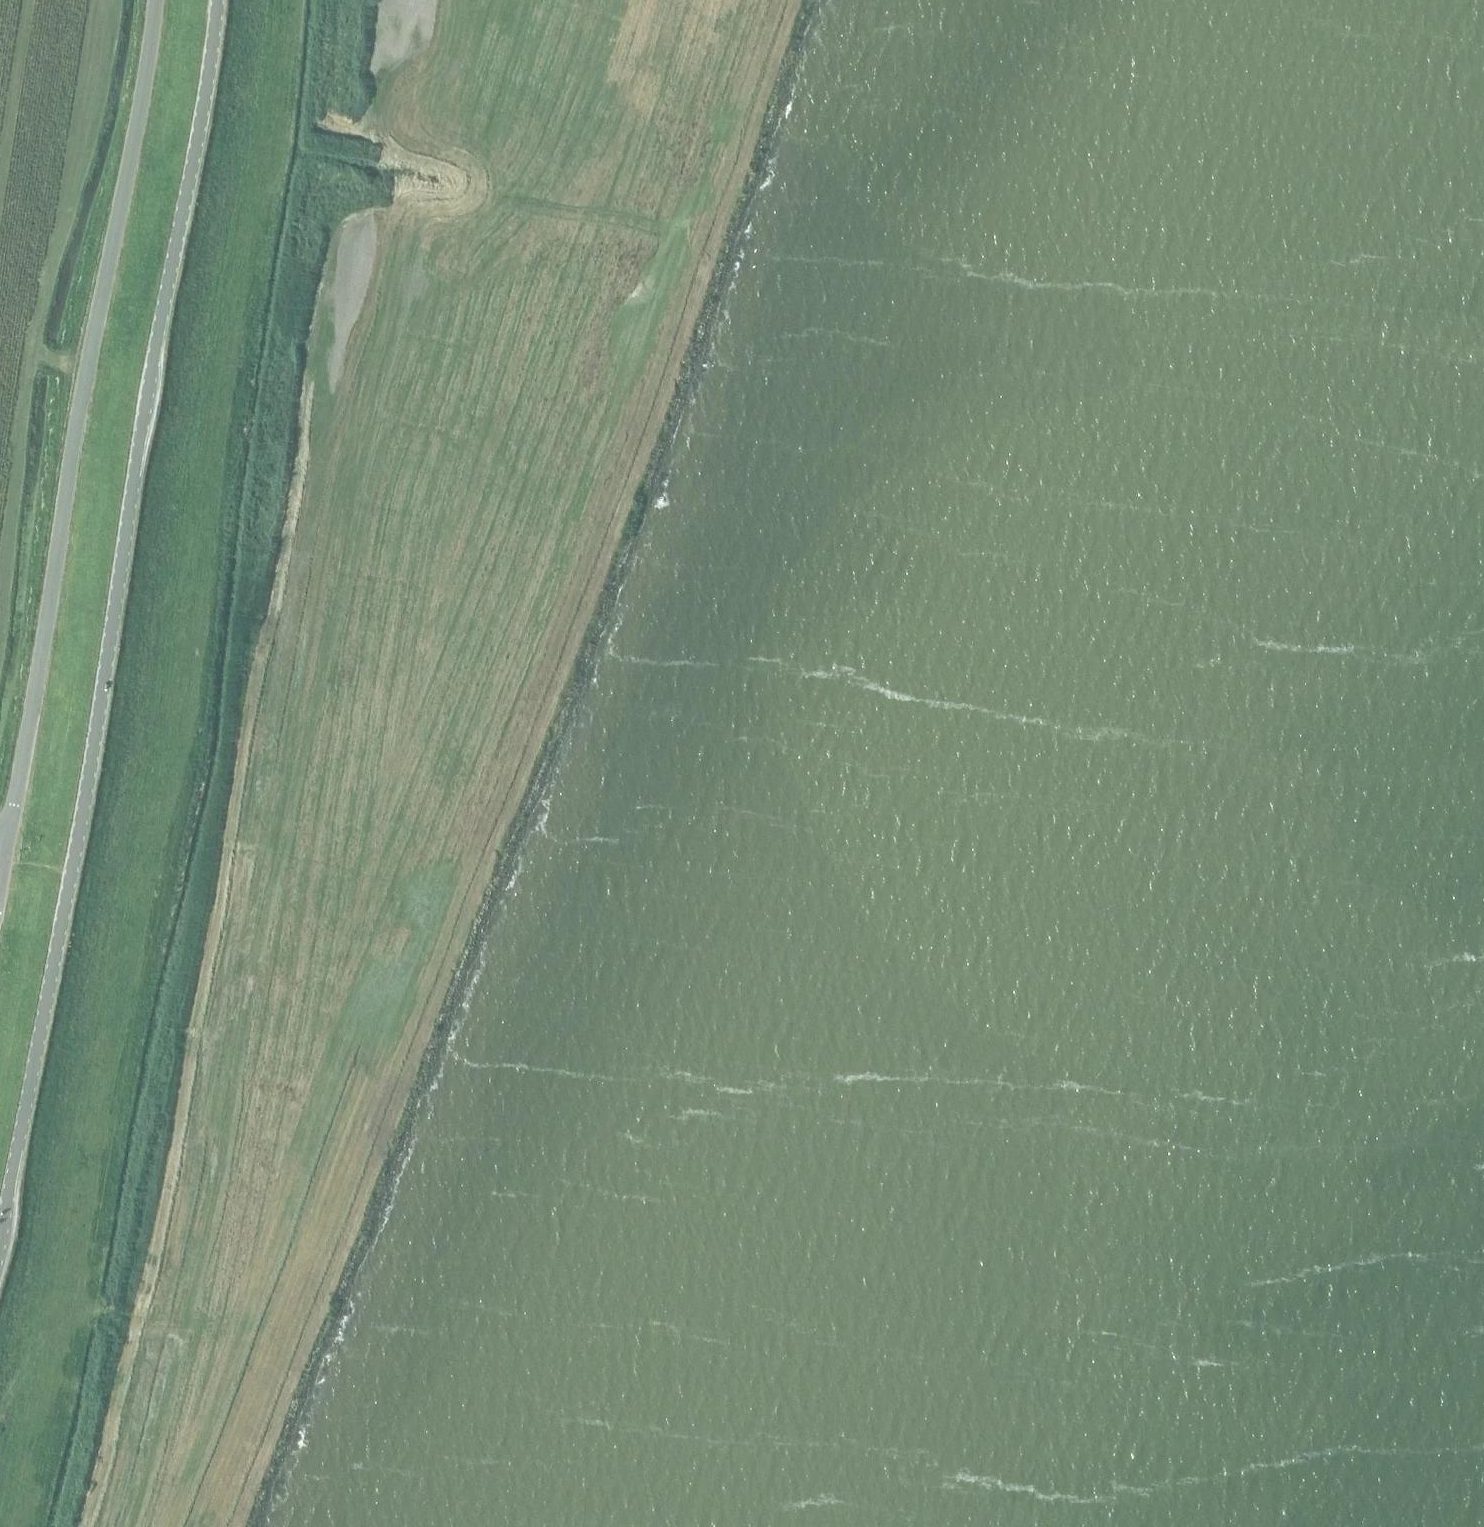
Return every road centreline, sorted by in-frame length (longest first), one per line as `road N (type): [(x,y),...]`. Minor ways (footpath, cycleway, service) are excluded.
road 1 (tertiary): [(0,1240),(82,816),(218,0)]
road 2 (tertiary): [(158,0),(5,848)]

